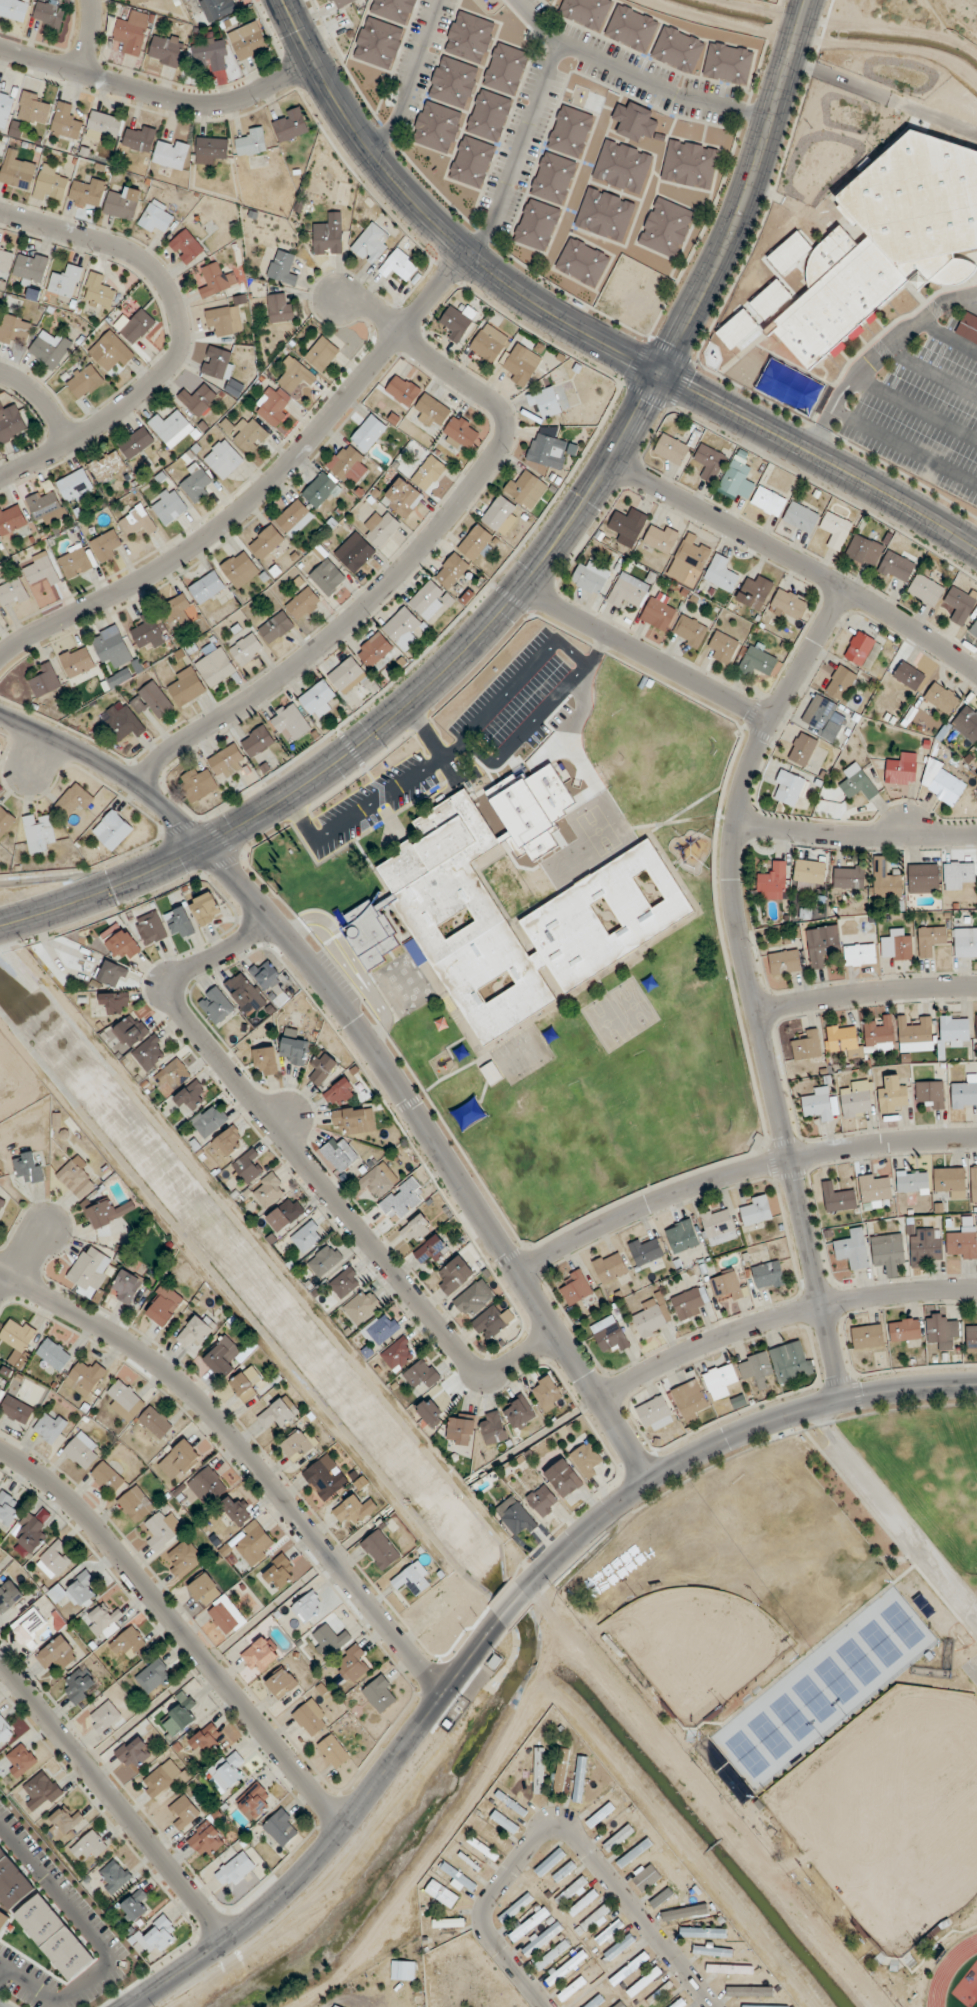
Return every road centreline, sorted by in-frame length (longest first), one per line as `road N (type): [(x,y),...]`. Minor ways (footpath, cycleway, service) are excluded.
road 1 (tertiary): [(976,548),(588,335),(496,276),(435,224),(369,149),(283,0)]
road 2 (residential): [(845,1399),(731,885),(749,765),(845,588)]
road 3 (tertiary): [(0,925),(204,845),(353,750),(498,615),(612,460)]
road 4 (residential): [(651,1481),(366,1036),(295,942),(204,845)]
road 5 (residential): [(139,787),(170,749),(290,671),(348,622),(418,553),(503,443),(499,406),(354,300),(332,298)]
road 6 (residential): [(272,918),(184,971),(174,989),(181,1013),(471,1364),(494,1373),(557,1335)]
road 7 (residential): [(0,657),(151,576),(221,527),(310,439),(468,253)]
road 8 (residential): [(447,1690),(205,1406),(141,1352),(0,1271)]
road 9 (tertiary): [(128,2006),(227,1940),(315,1860),(488,1635)]
road 10 (residential): [(343,1828),(95,1525),(0,1450)]
road 11 (tertiary): [(524,1591),(616,1505),(722,1441),(861,1395),(976,1384)]
road 12 (residential): [(517,1272),(623,1214),(766,1164),(875,1143),(976,1138)]
road 13 (residential): [(0,212),(139,259),(163,280),(182,338),(169,368),(118,411),(0,479)]
road 14 (residential): [(976,672),(845,588),(612,460)]
road 15 (tertiary): [(808,0),(733,228),(659,373)]
road 16 (residential): [(599,1395),(712,1341),(802,1310),(976,1289)]
road 17 (residential): [(227,1940),(0,1661)]
road 18 (residential): [(0,47),(204,105),(239,99),(313,62)]
road 19 (residential): [(770,718),(525,583)]
road 20 (residential): [(0,715),(139,787),(204,845)]
road 21 (residential): [(735,822),(857,836),(976,834)]
road 22 (residential): [(757,1010),(855,992),(976,985)]

